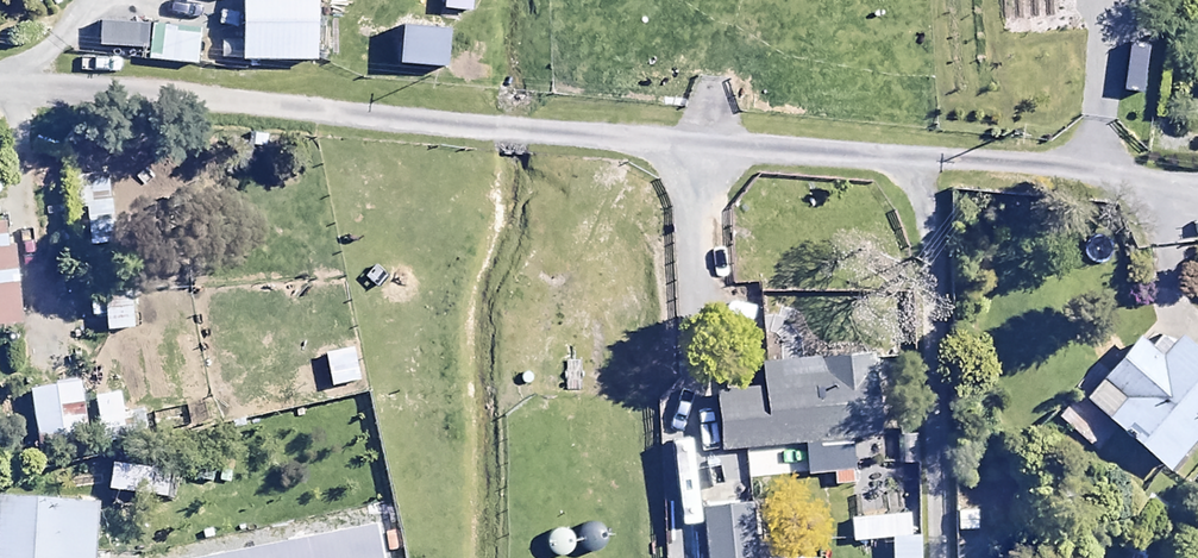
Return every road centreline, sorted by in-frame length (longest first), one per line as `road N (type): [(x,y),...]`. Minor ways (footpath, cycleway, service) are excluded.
road 1 (unclassified): [(0,83),(524,130),(988,159),(1197,187)]

